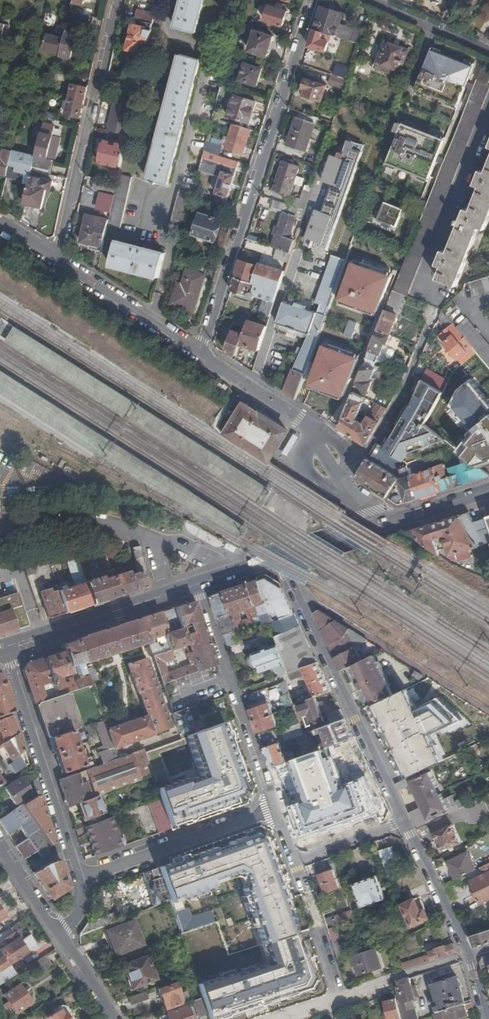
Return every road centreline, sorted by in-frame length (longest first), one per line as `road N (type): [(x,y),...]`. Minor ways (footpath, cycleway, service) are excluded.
road 1 (residential): [(201,353),(312,0)]
road 2 (residential): [(403,820),(274,560)]
road 3 (residential): [(114,0),(58,259)]
road 4 (residential): [(80,877),(6,648)]
road 5 (residential): [(197,585),(276,810)]
road 6 (track): [(0,285),(196,414)]
road 7 (residential): [(0,527),(101,522),(145,536),(166,596)]
road 8 (residential): [(276,810),(80,877)]
road 9 (residential): [(488,113),(417,291)]
road 10 (residential): [(58,259),(201,353)]
road 11 (residential): [(469,956),(403,820)]
road 12 (residential): [(295,861),(337,999)]
road 13 (residential): [(469,956),(337,999)]
road 14 (residential): [(201,353),(299,418),(310,435)]
road 15 (residential): [(488,50),(370,0)]
road 16 (primary): [(393,523),(274,560)]

